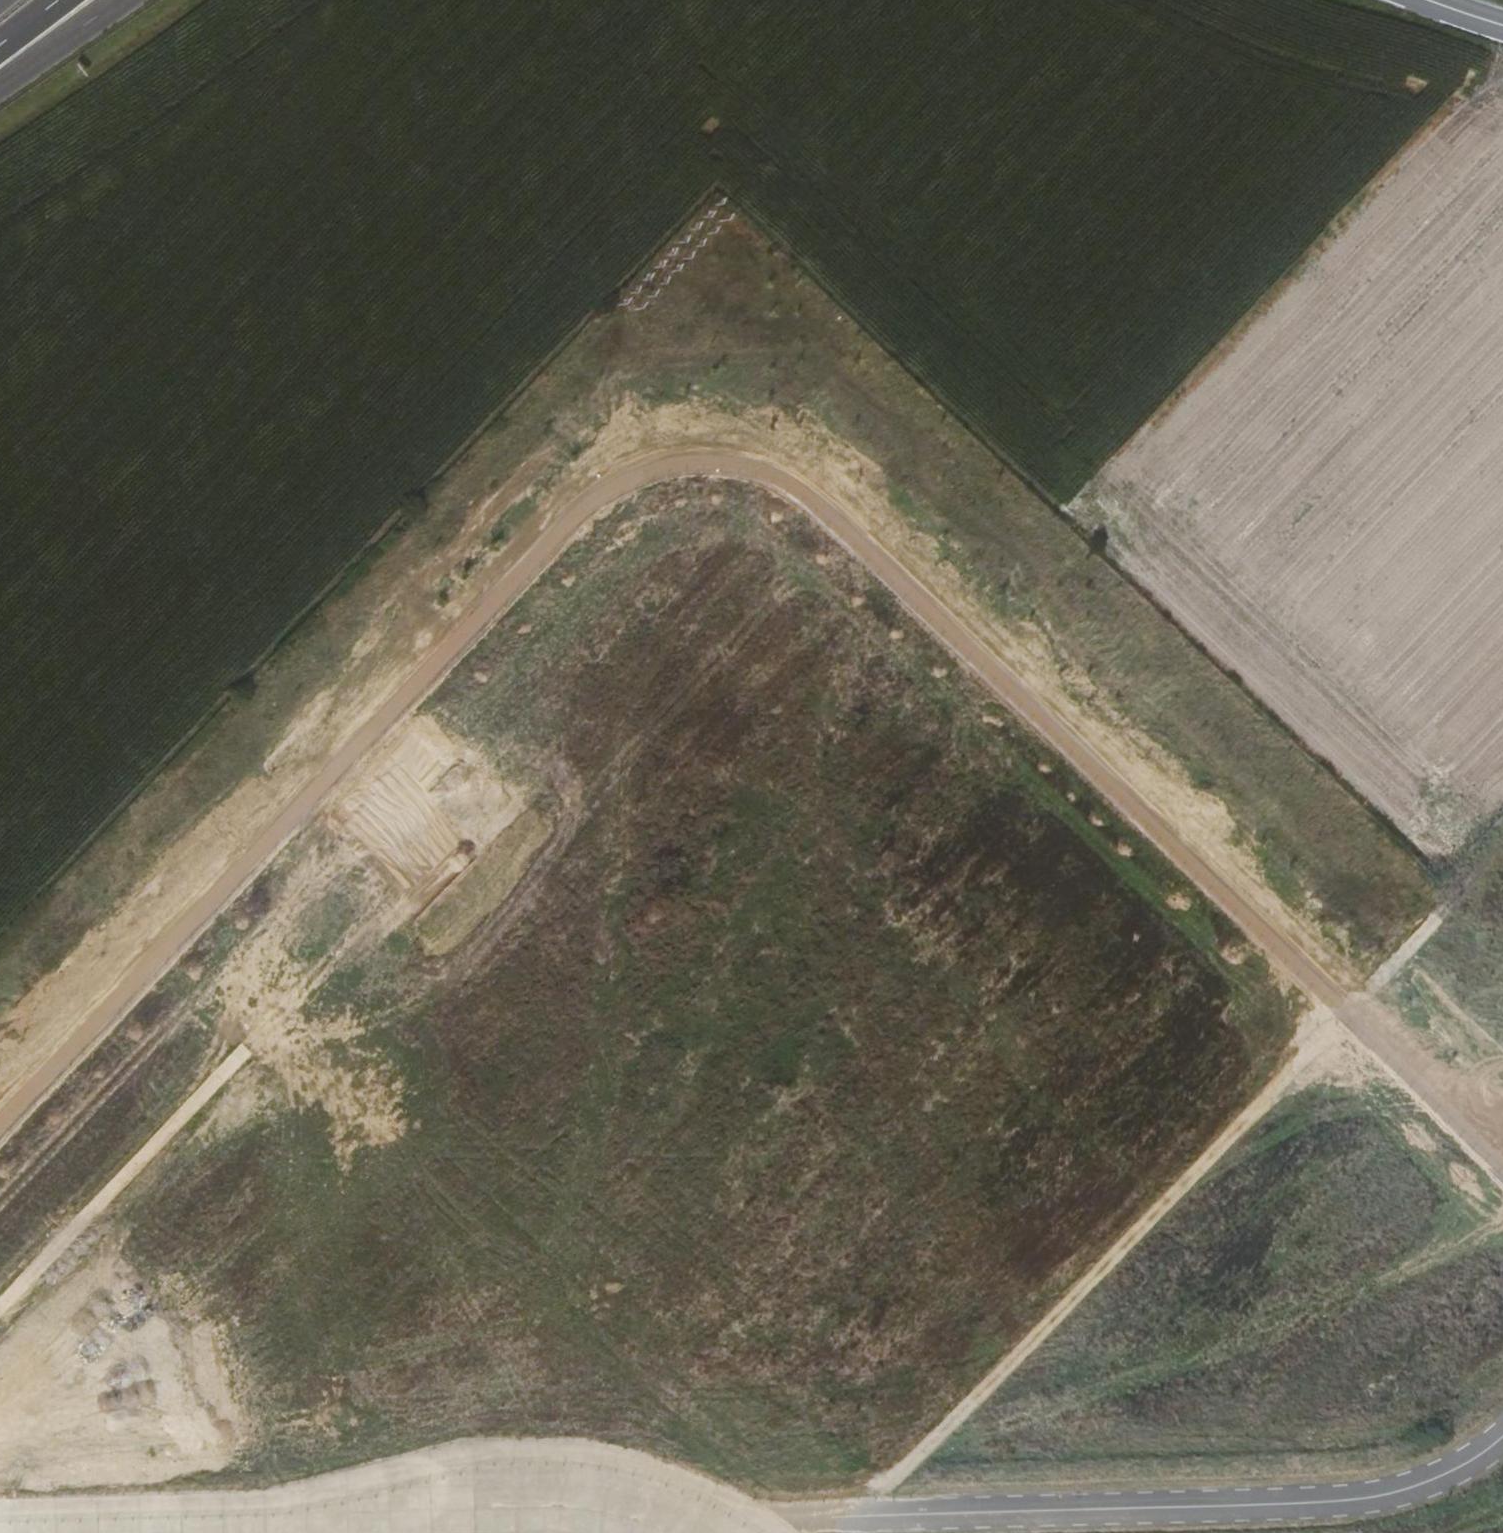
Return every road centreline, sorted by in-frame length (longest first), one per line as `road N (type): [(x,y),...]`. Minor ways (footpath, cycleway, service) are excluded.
road 1 (unclassified): [(0,1122),(564,526),(621,480),(694,459),(746,465),(804,493),(1502,1170)]
road 2 (track): [(264,1029),(0,1307)]
road 3 (primary): [(0,85),(119,0)]

